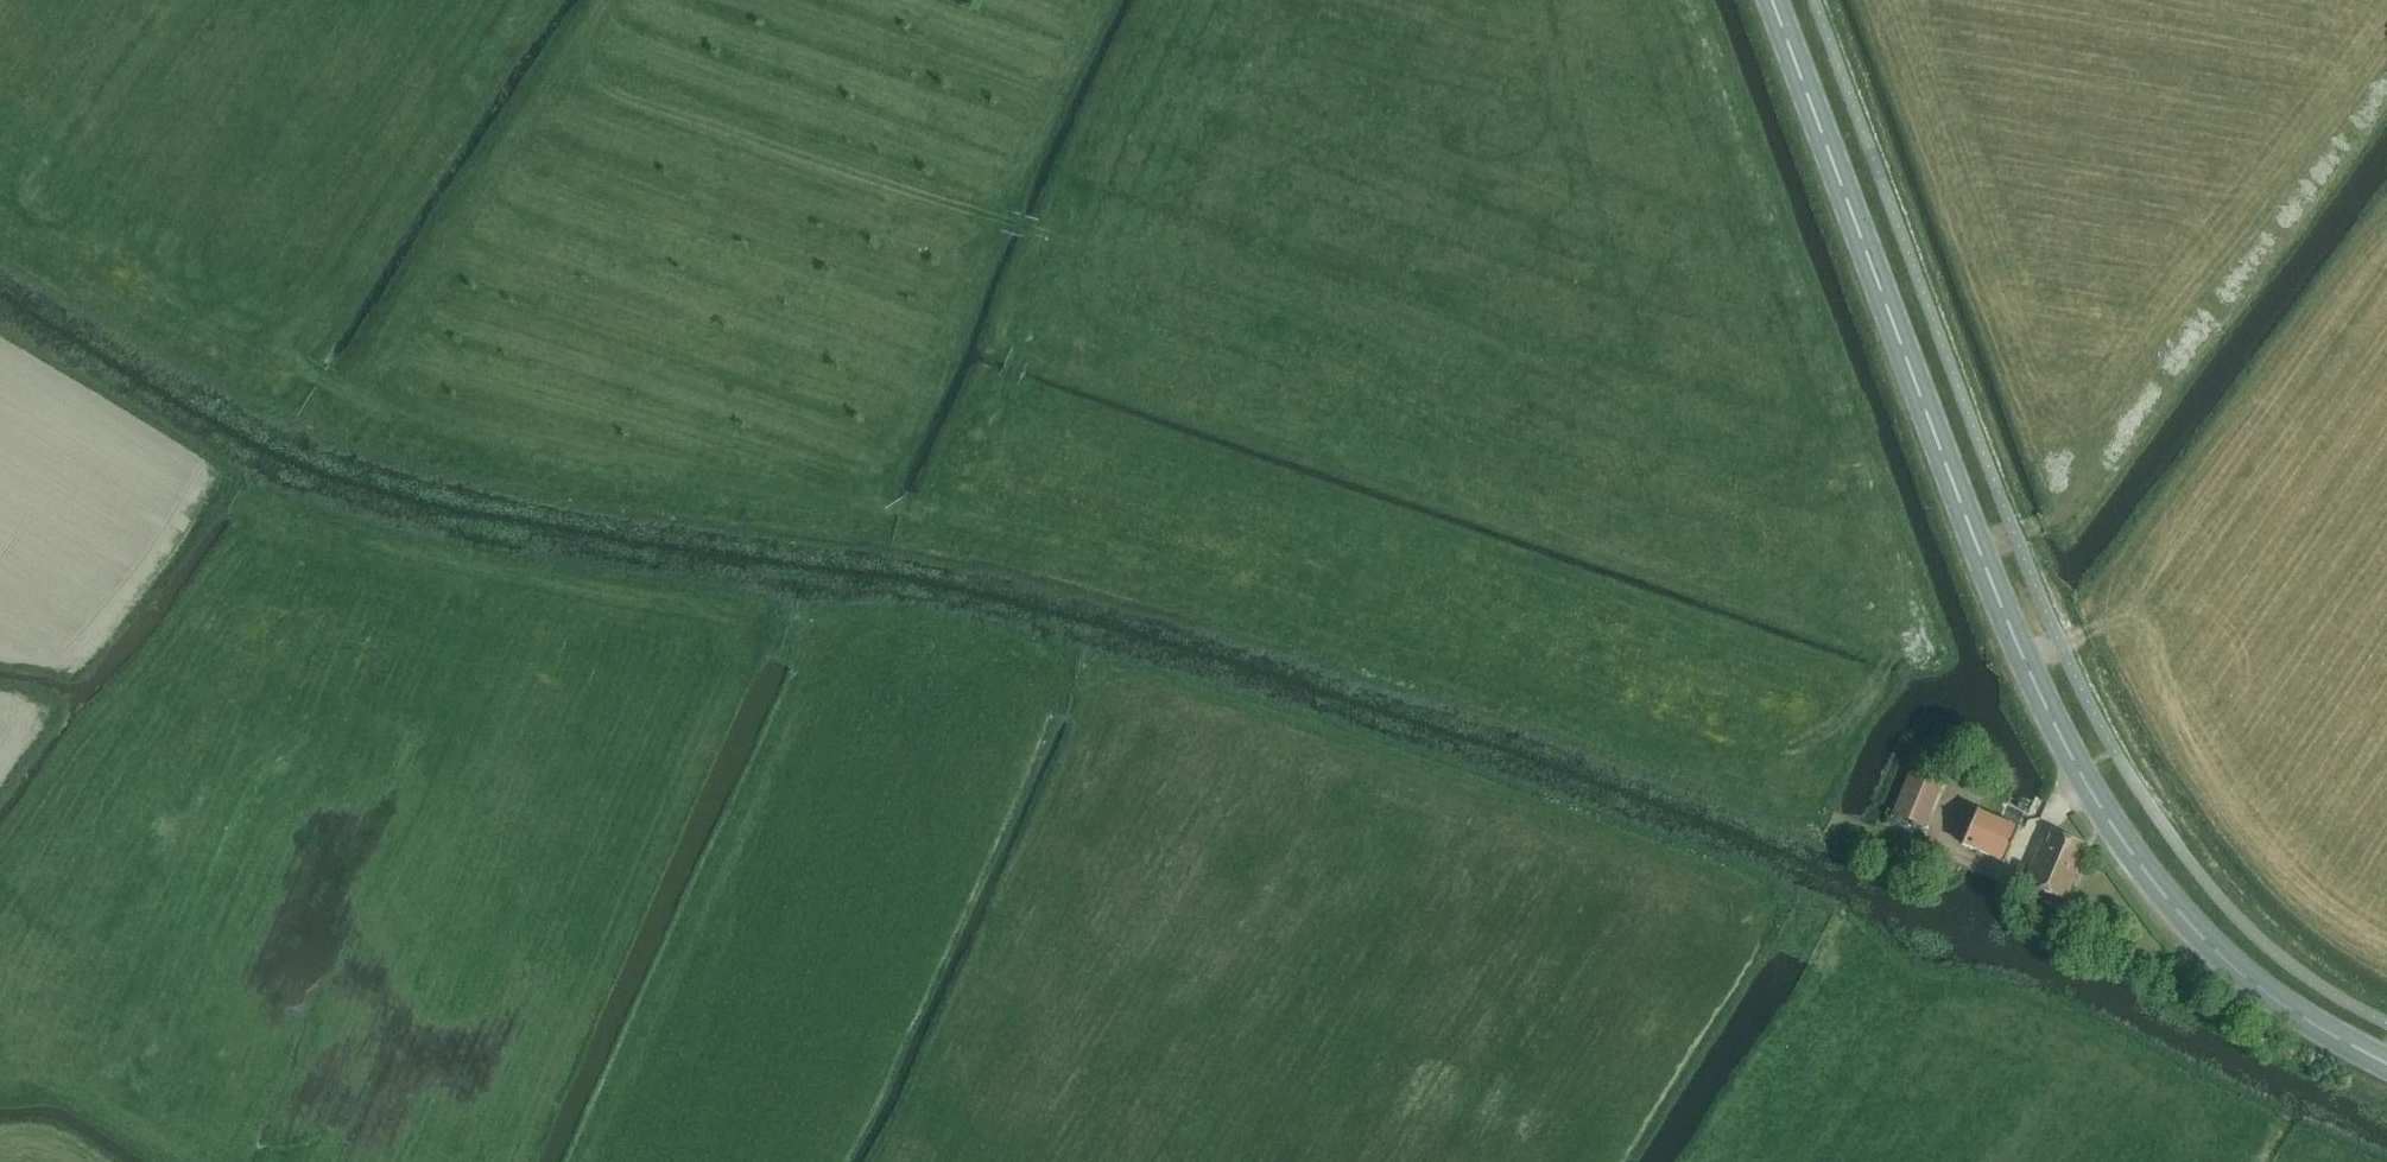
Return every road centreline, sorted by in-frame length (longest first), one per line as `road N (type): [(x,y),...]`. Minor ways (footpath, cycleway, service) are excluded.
road 1 (tertiary): [(2386,1064),(2298,1015),(2196,932),(2075,764),(2003,612),(1772,0)]

